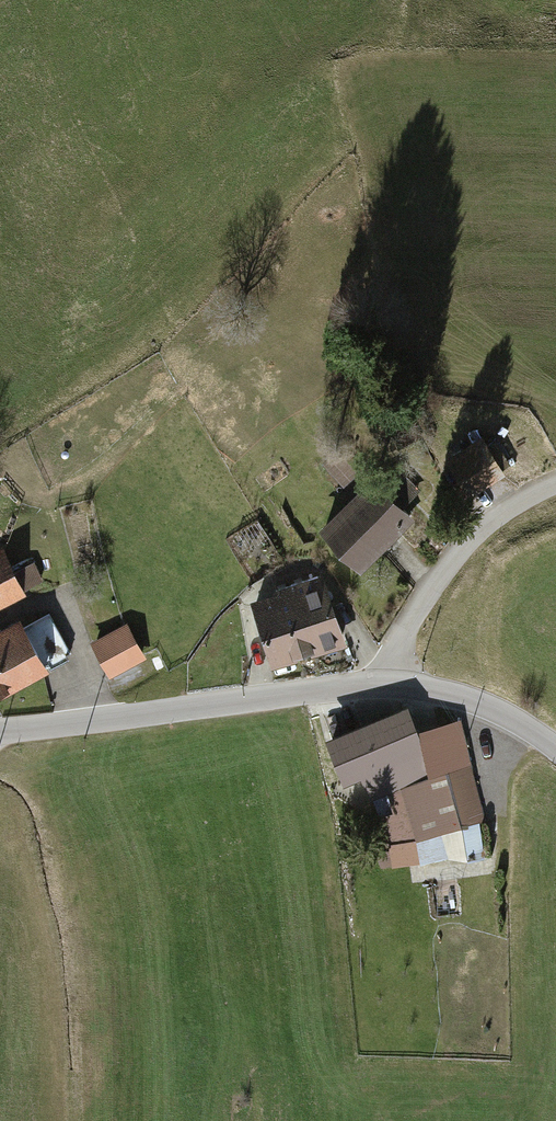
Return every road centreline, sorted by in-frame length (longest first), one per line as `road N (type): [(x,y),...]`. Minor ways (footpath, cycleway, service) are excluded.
road 1 (unclassified): [(555,749),(464,697),(391,684),(0,731)]
road 2 (track): [(555,483),(483,528),(437,579),(400,638),(391,684)]

